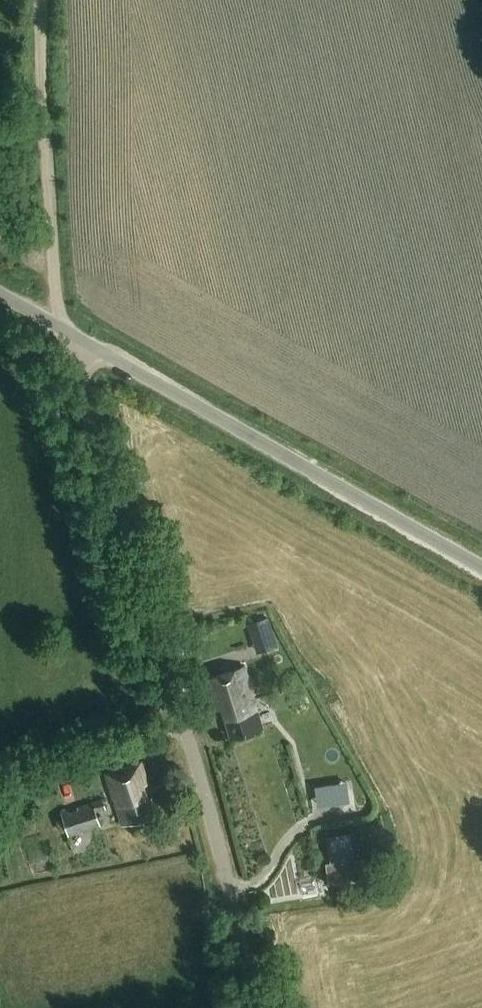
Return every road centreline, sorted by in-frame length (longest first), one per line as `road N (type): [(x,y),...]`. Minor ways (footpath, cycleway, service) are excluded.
road 1 (unclassified): [(259,1007),(223,860),(65,328)]
road 2 (unclassified): [(481,566),(65,328)]
road 3 (track): [(65,328),(53,259),(39,0)]

